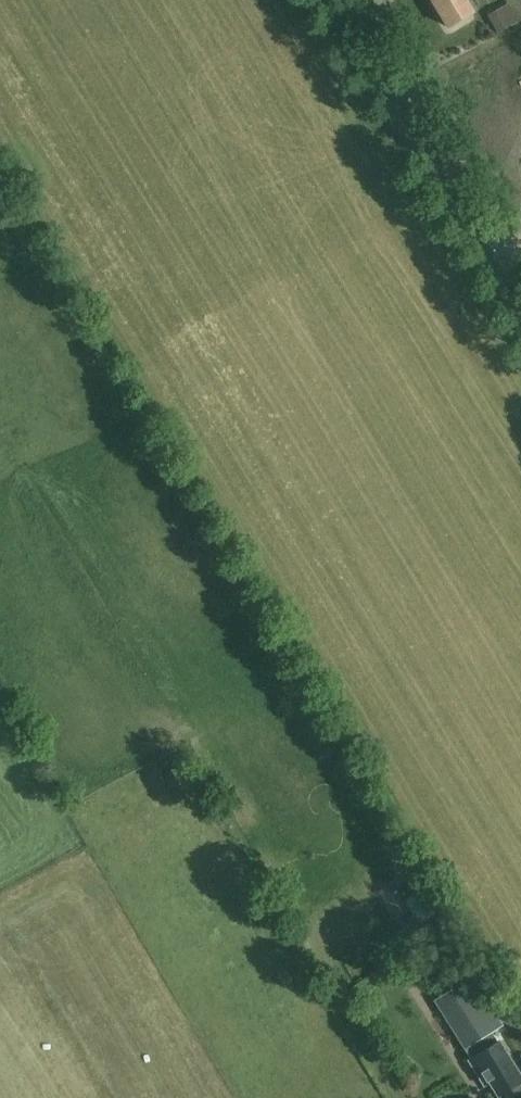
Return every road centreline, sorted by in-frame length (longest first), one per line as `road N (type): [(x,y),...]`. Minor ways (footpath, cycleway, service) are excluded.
road 1 (unclassified): [(337,0),(488,248)]

